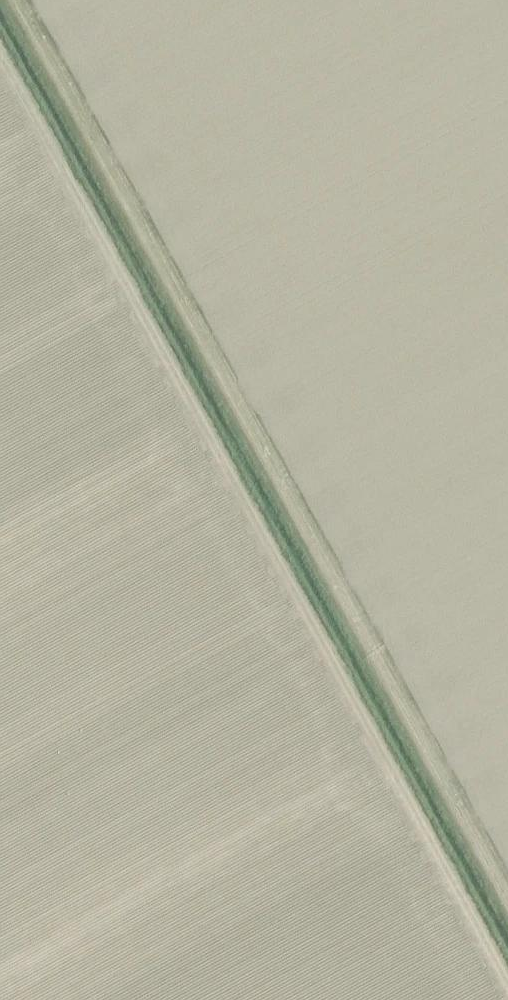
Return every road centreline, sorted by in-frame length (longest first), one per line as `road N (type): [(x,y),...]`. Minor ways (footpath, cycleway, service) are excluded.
road 1 (track): [(0,66),(507,999)]
road 2 (track): [(507,889),(20,0)]

